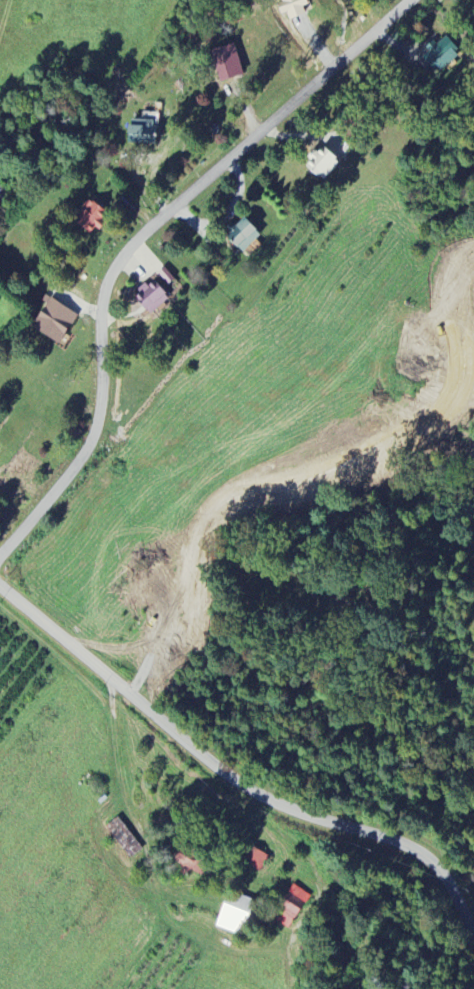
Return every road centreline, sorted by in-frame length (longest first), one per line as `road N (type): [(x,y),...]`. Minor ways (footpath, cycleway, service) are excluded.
road 1 (residential): [(0,550),(60,482),(94,427),(101,293),(122,253),(407,0)]
road 2 (residential): [(473,947),(454,904),(412,856),(298,820),(235,788),(0,588)]

